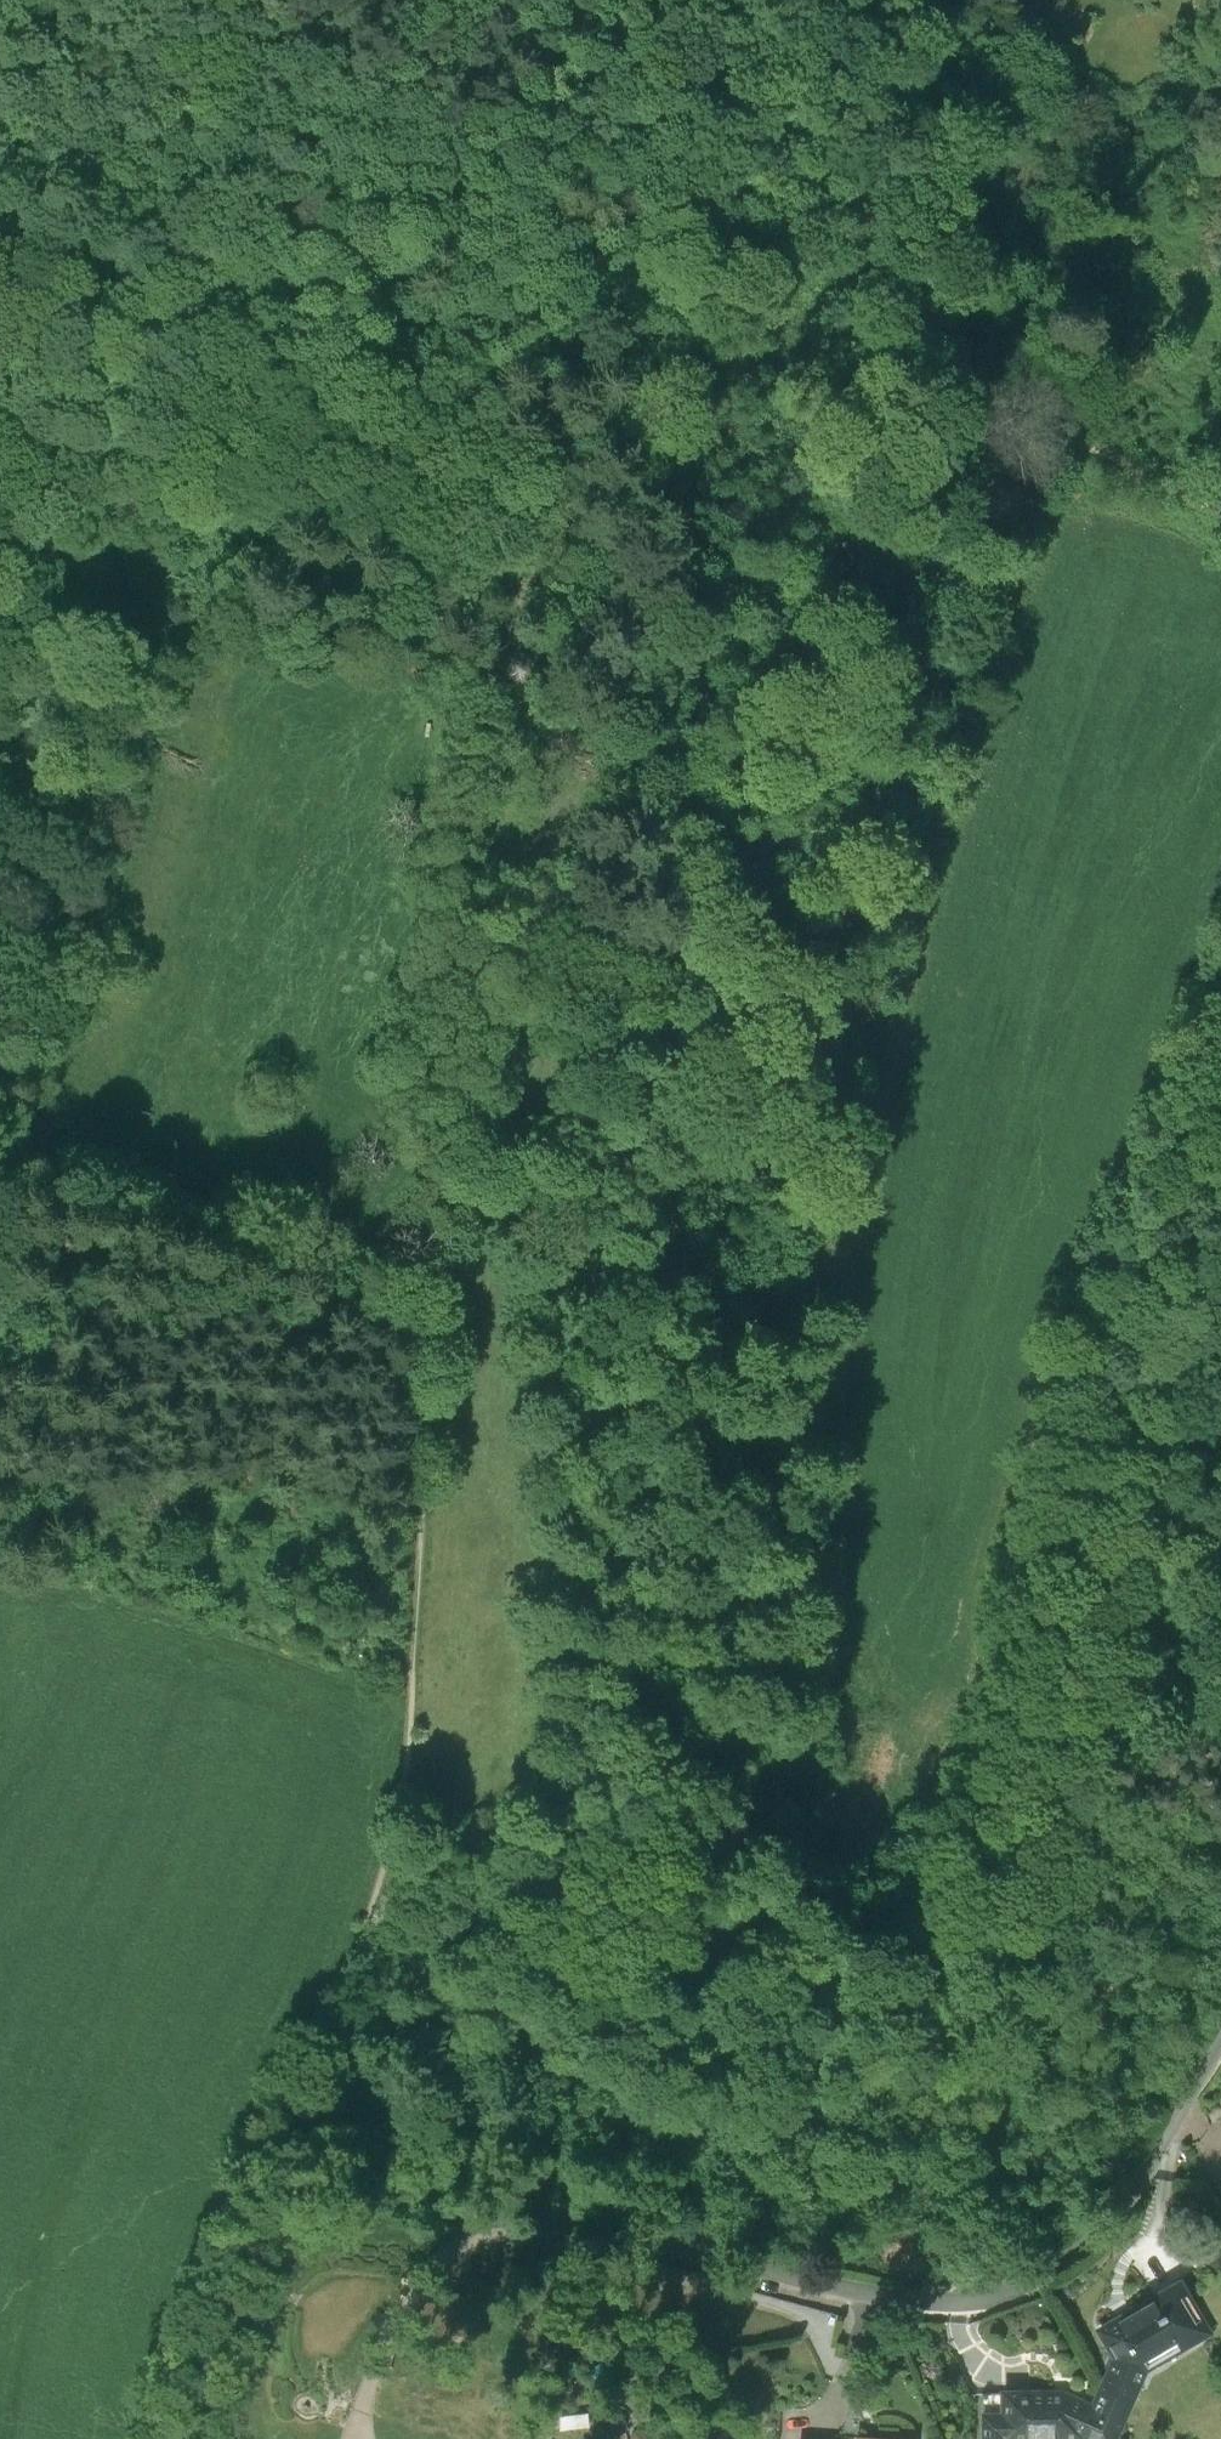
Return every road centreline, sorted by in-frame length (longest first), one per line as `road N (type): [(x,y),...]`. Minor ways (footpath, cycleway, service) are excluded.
road 1 (residential): [(1220,2048),(1101,2229),(1064,2264),(1002,2298),(958,2304),(876,2298),(721,2259),(553,2239)]
road 2 (track): [(1220,517),(1093,449),(1056,436),(991,435)]

